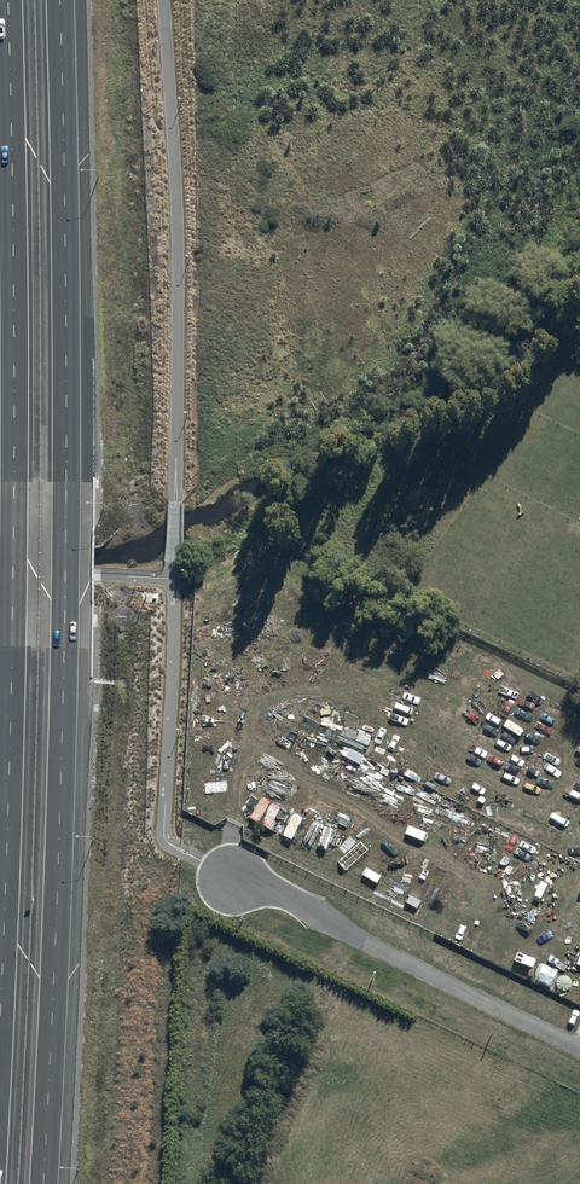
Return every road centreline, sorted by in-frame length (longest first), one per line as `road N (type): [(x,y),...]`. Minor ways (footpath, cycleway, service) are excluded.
road 1 (motorway): [(61,0),(64,653),(44,1183)]
road 2 (motorway): [(0,1013),(13,477),(8,0)]
road 3 (unclassified): [(579,1049),(233,877)]

